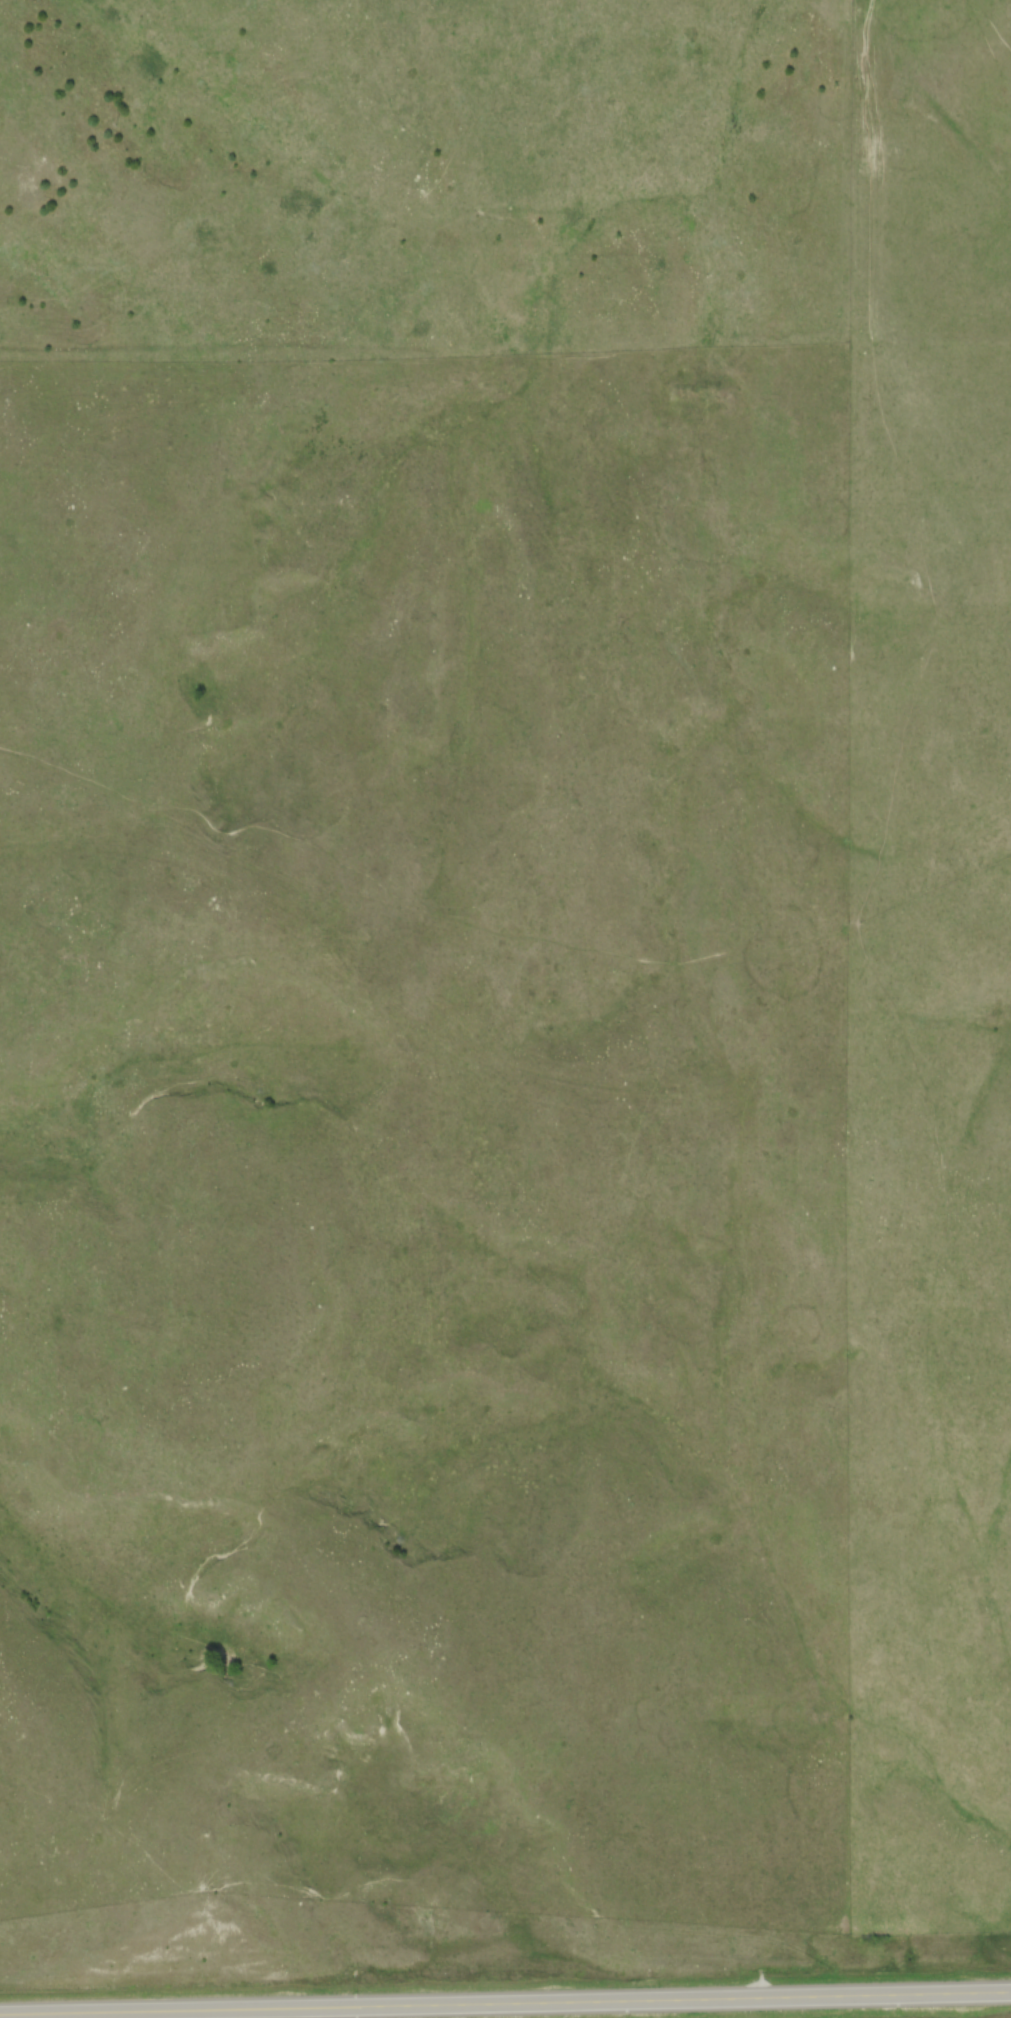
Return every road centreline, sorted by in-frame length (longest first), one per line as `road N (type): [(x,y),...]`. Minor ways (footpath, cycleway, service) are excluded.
road 1 (secondary): [(1010,1995),(0,2013)]

